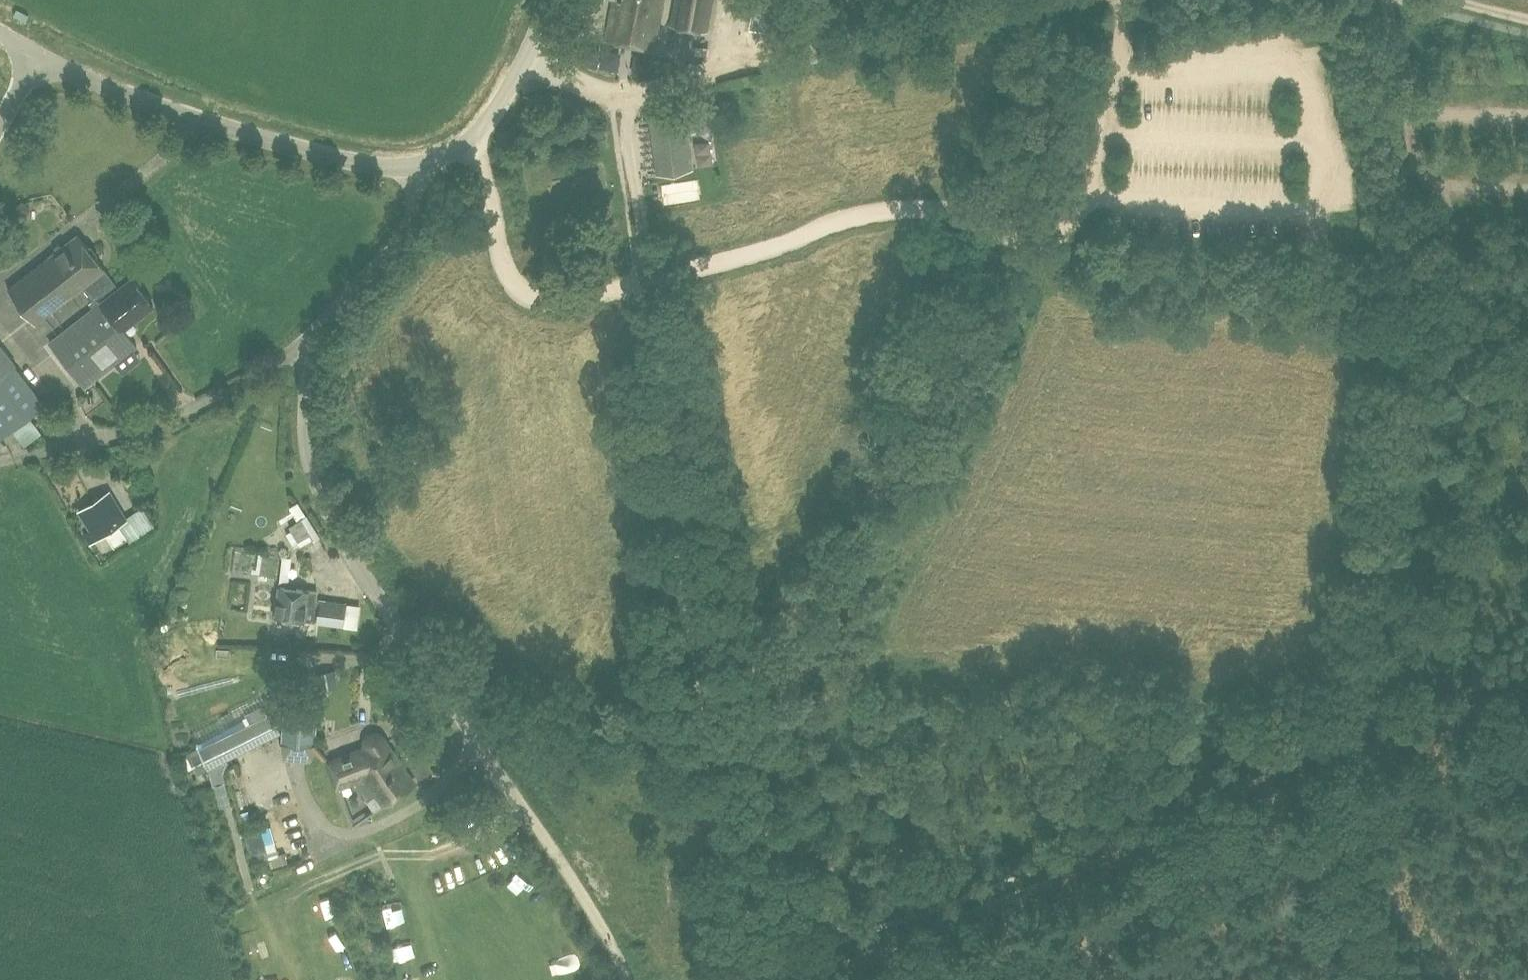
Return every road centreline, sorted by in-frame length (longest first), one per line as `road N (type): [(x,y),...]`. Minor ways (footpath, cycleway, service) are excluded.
road 1 (track): [(1126,0),(1094,188),(1071,227),(1042,246),(1019,245),(948,212),(870,214),(830,223),(785,247),(555,304),(528,304),(501,271),(479,134)]
road 2 (track): [(630,102),(761,979)]
road 3 (track): [(818,979),(1527,692)]
road 4 (unclassified): [(527,814),(346,544),(307,449),(314,336),(409,225),(416,166)]
road 5 (track): [(1446,192),(1452,309),(1442,461),(1388,725)]
road 6 (track): [(1012,0),(627,87),(598,82),(531,48)]
road 7 (unclassified): [(416,166),(380,167),(252,137),(105,88),(40,54)]
road 8 (track): [(1282,770),(1329,881),(1386,979)]
road 9 (track): [(1318,857),(1527,763)]
road 10 (track): [(628,979),(527,814)]
road 11 (unclassified): [(522,66),(479,134),(416,166)]

